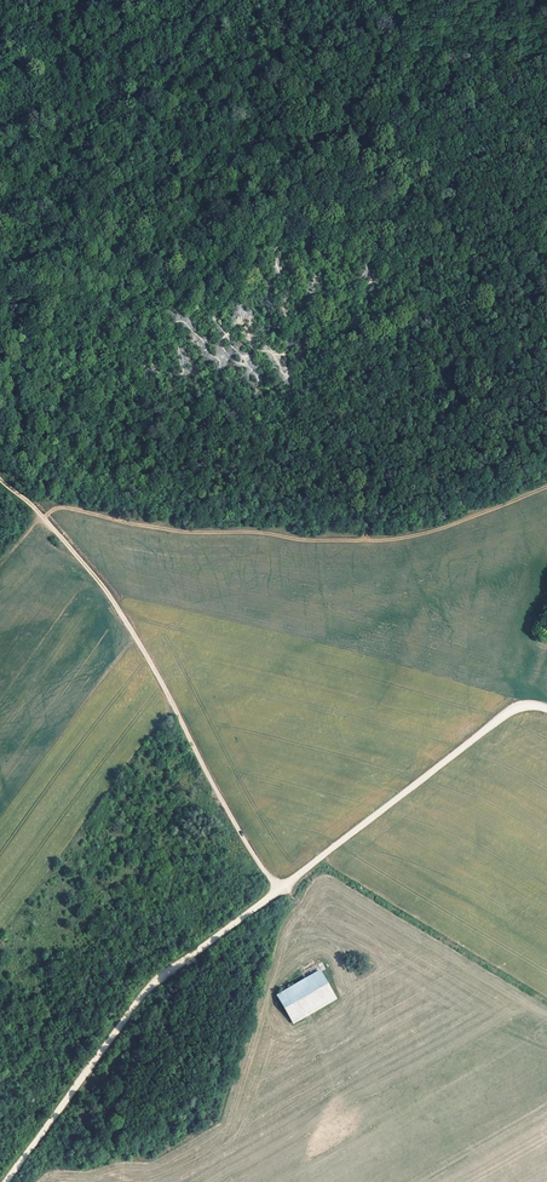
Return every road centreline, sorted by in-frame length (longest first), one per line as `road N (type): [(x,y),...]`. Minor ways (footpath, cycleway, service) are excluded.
road 1 (track): [(0,560),(58,506),(185,531),(382,540),(546,489)]
road 2 (track): [(278,891),(108,594),(0,479)]
road 3 (track): [(6,1181),(151,987),(278,891)]
road 4 (track): [(278,891),(513,711),(546,710)]

